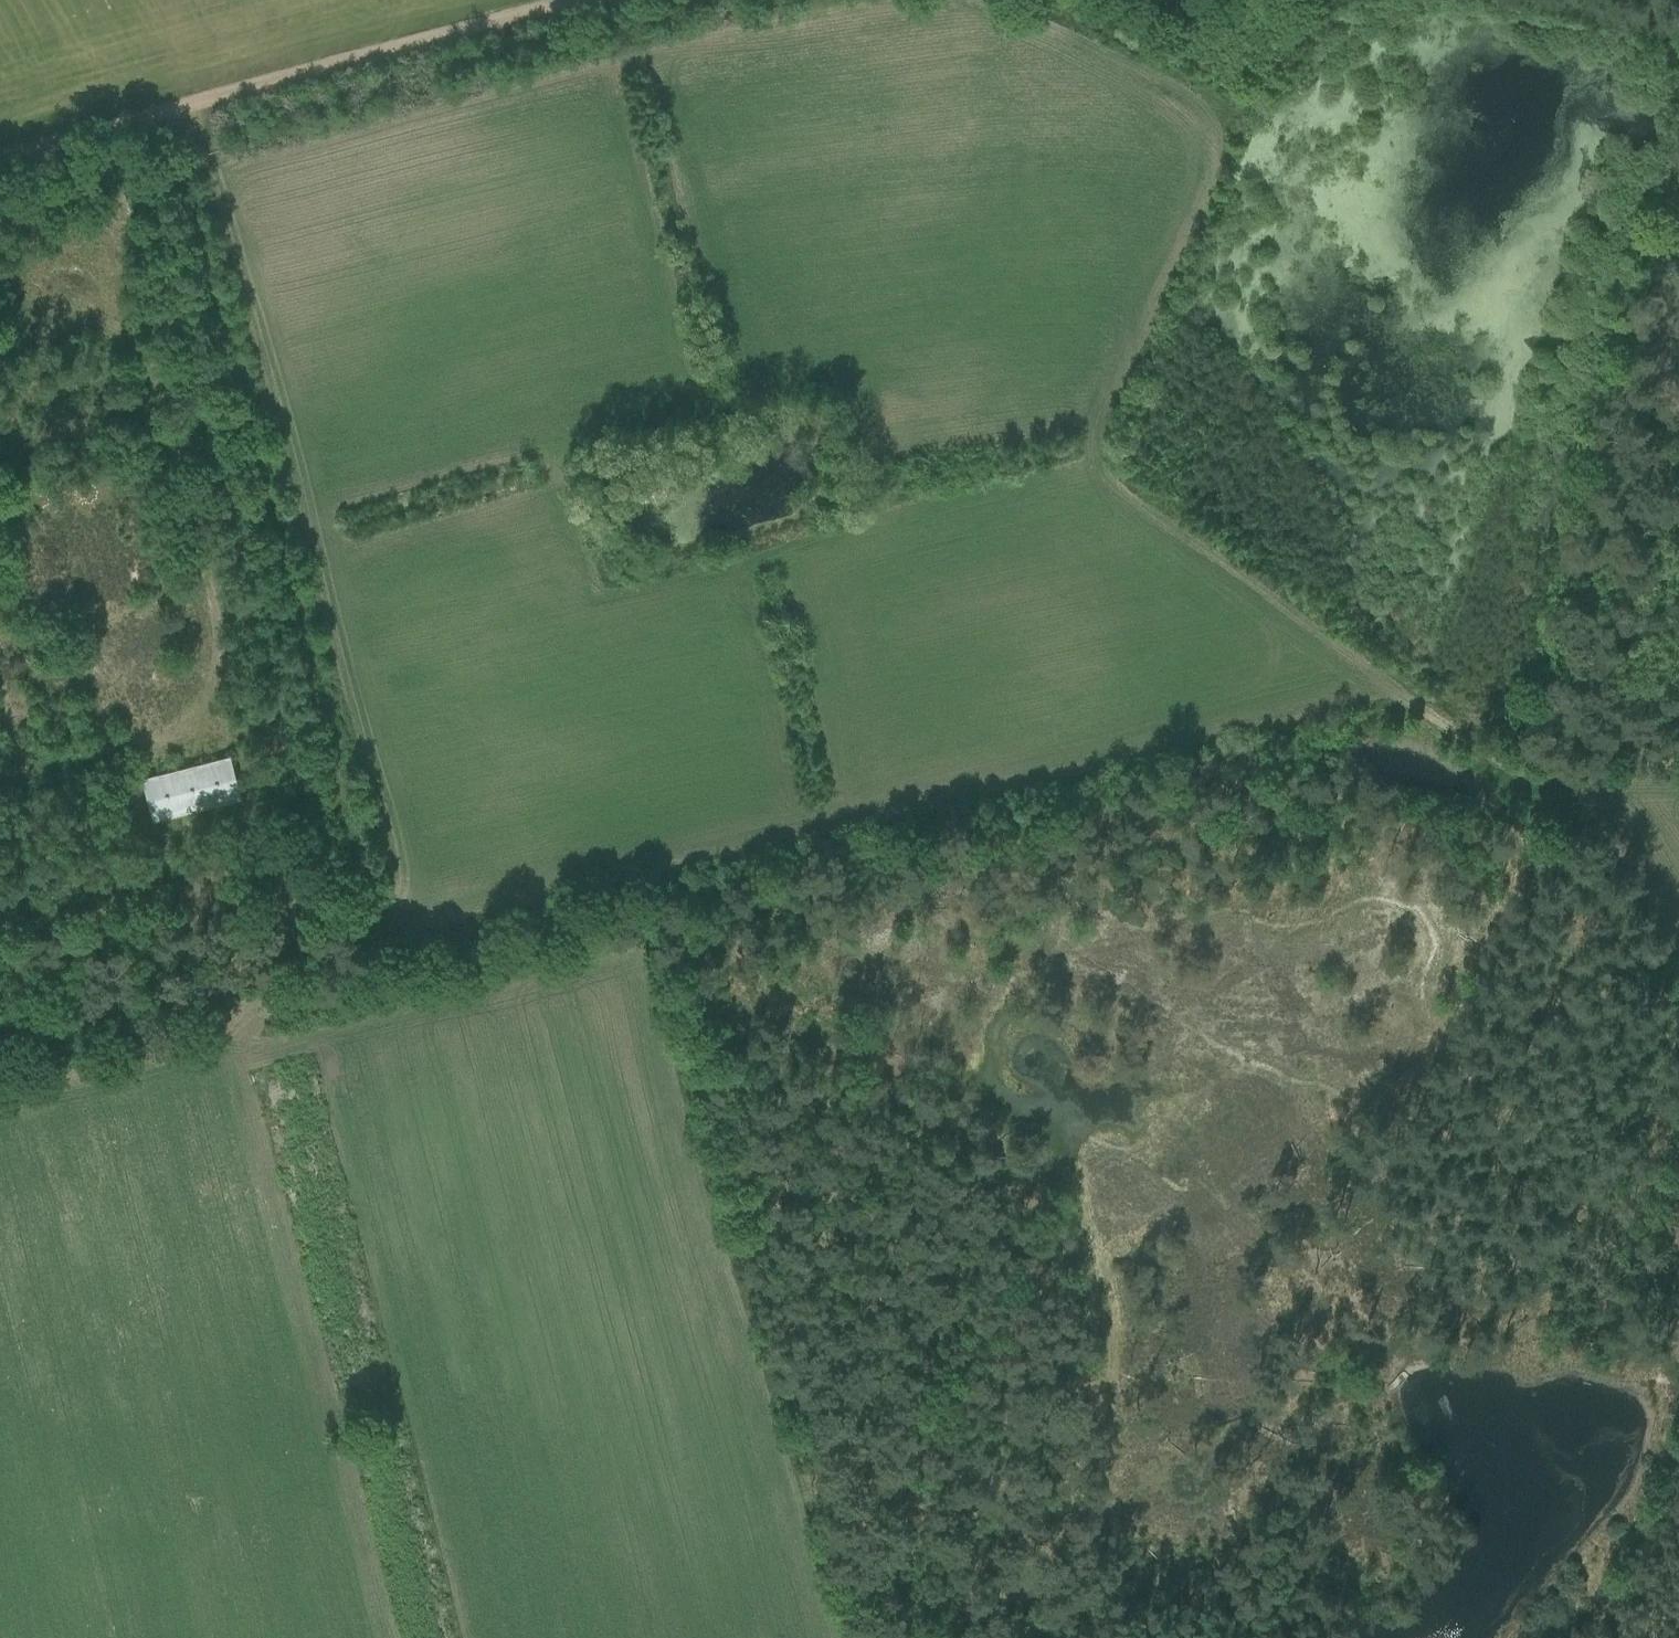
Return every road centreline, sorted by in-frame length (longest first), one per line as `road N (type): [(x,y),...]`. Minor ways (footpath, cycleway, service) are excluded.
road 1 (track): [(185,107),(403,870),(400,897),(384,923),(264,999),(238,1034)]
road 2 (track): [(652,937),(862,1637)]
road 3 (track): [(0,155),(593,0)]

